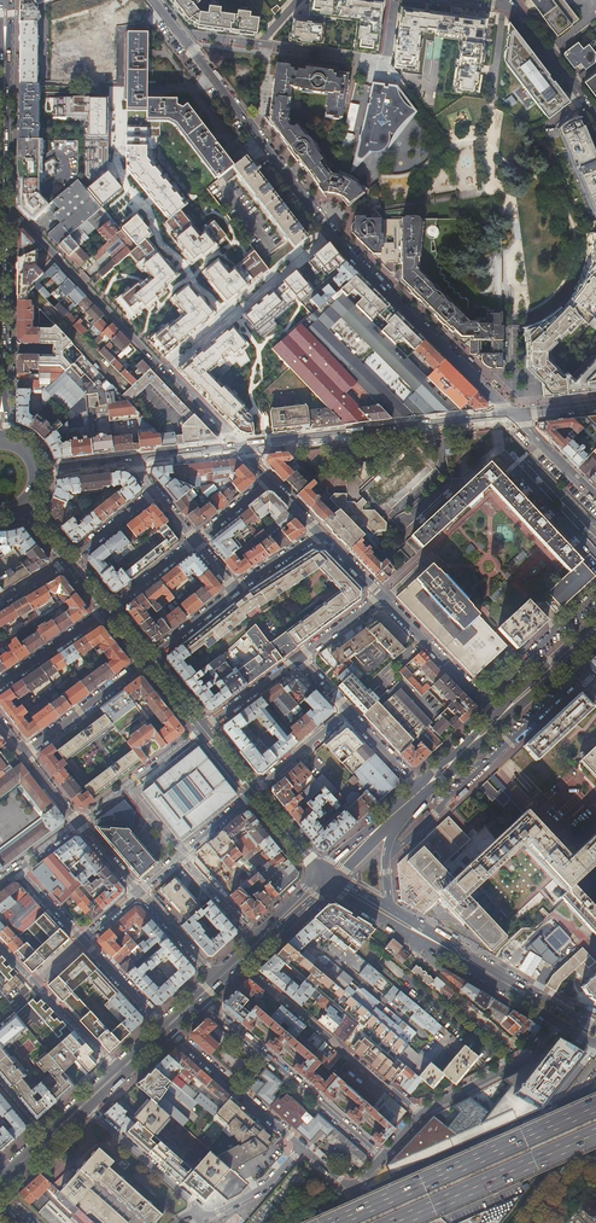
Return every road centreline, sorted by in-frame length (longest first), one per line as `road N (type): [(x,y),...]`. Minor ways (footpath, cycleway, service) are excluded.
road 1 (residential): [(512,415),(342,248),(155,0)]
road 2 (trunk): [(595,1107),(330,1222)]
road 3 (residential): [(84,1103),(208,1214),(269,1184),(301,1147)]
road 4 (tertiary): [(243,448),(512,415)]
road 5 (residential): [(381,1159),(198,996)]
road 6 (residential): [(237,961),(424,1116)]
road 7 (secondary): [(0,443),(4,207)]
road 8 (trunk): [(396,1222),(595,1133)]
road 9 (residential): [(157,361),(4,207)]
road 10 (secondary): [(4,207),(7,0)]
road 11 (residential): [(165,1027),(301,1147)]
road 12 (residential): [(565,1018),(531,1057),(442,1098),(424,1116)]
road 13 (residential): [(500,717),(380,598)]
road 14 (residential): [(80,823),(203,729)]
road 15 (residential): [(148,659),(26,752)]
road 16 (residential): [(507,0),(595,120)]
road 17 (secondary): [(441,946),(565,1018)]
road 18 (residential): [(0,684),(108,611)]
road 19 (secondary): [(330,885),(441,946)]
road 20 (residential): [(157,361),(243,448)]
road 21 (residential): [(347,712),(255,791)]

